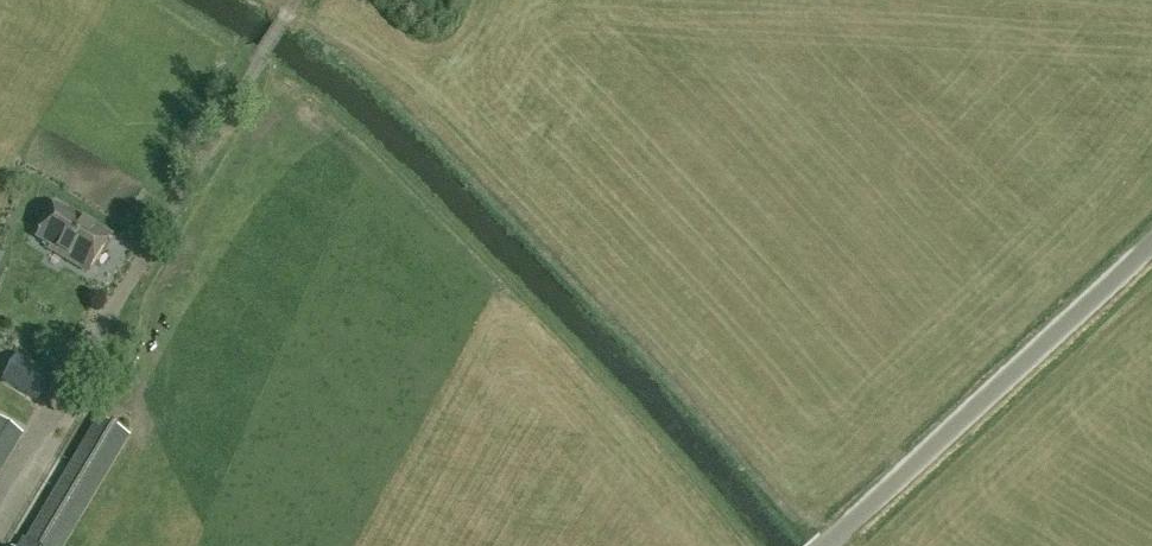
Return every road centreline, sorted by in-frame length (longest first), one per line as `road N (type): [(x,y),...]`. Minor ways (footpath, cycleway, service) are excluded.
road 1 (unclassified): [(834,545),(1151,245)]

